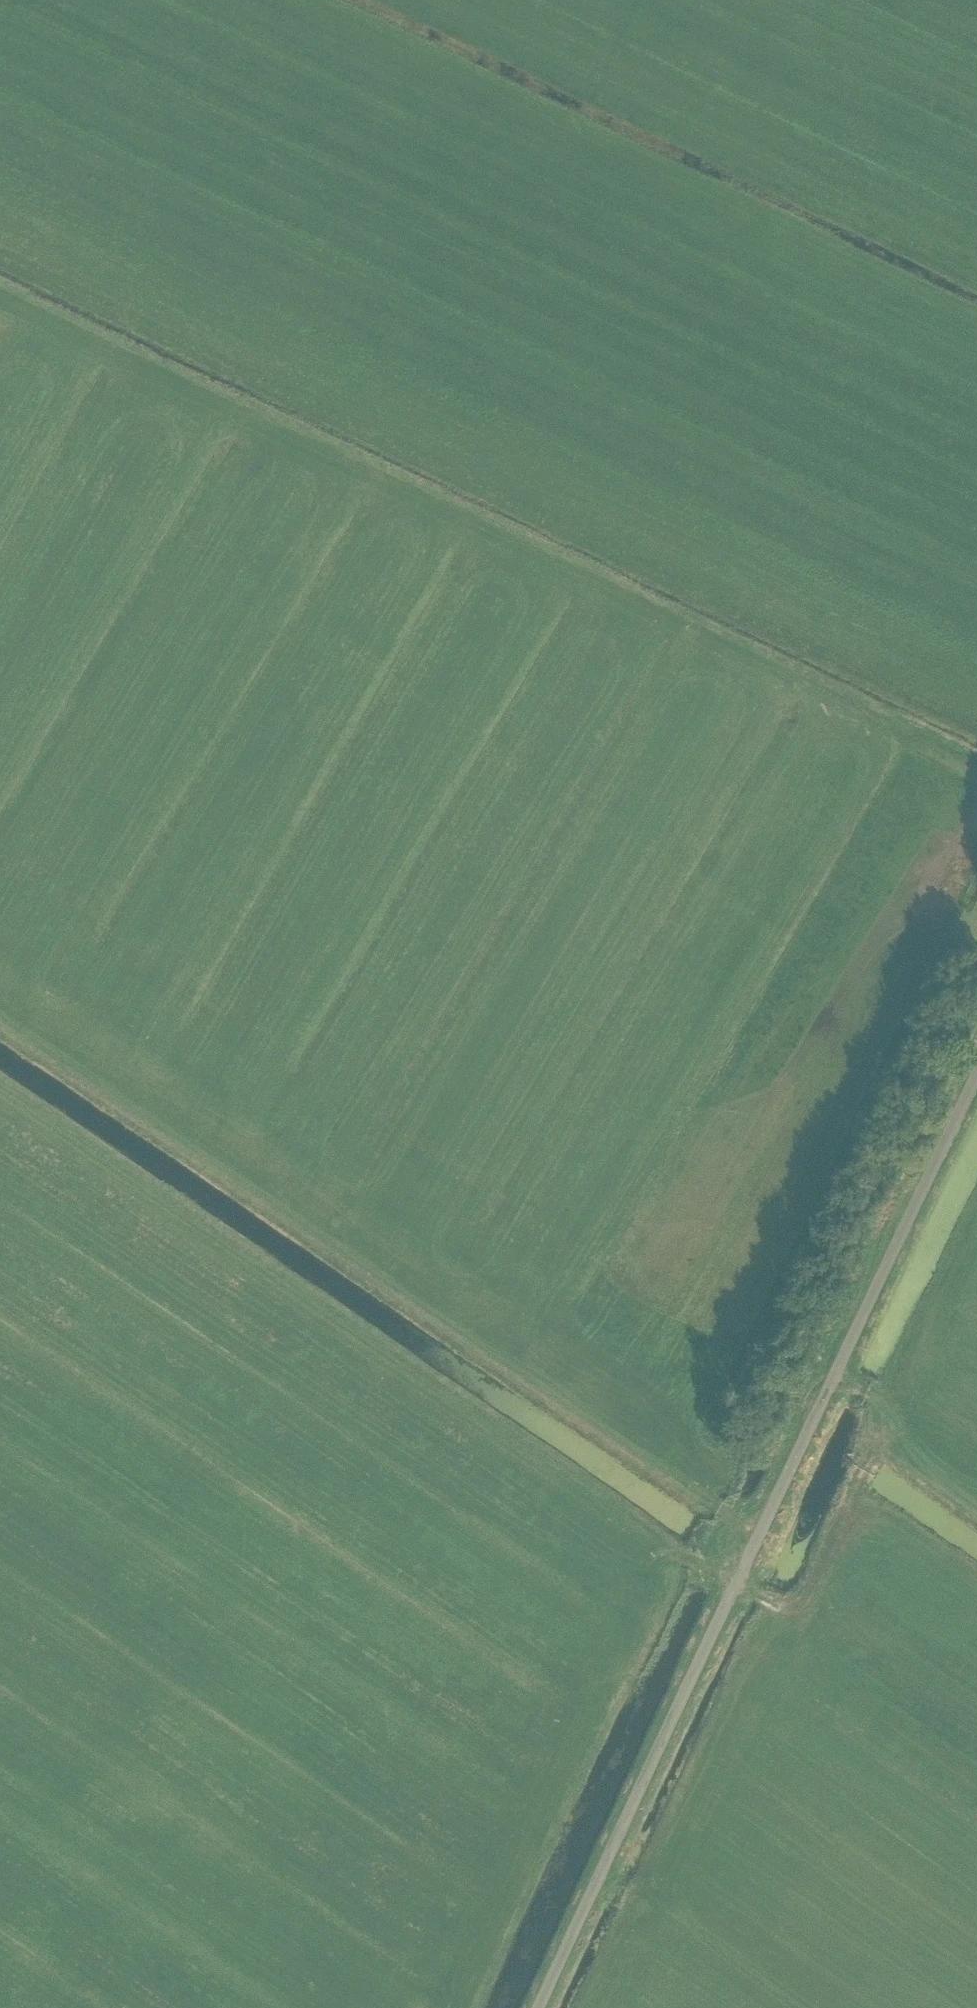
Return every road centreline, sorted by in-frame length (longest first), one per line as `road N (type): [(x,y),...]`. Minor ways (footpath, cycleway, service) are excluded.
road 1 (unclassified): [(542,2007),(976,1091)]

